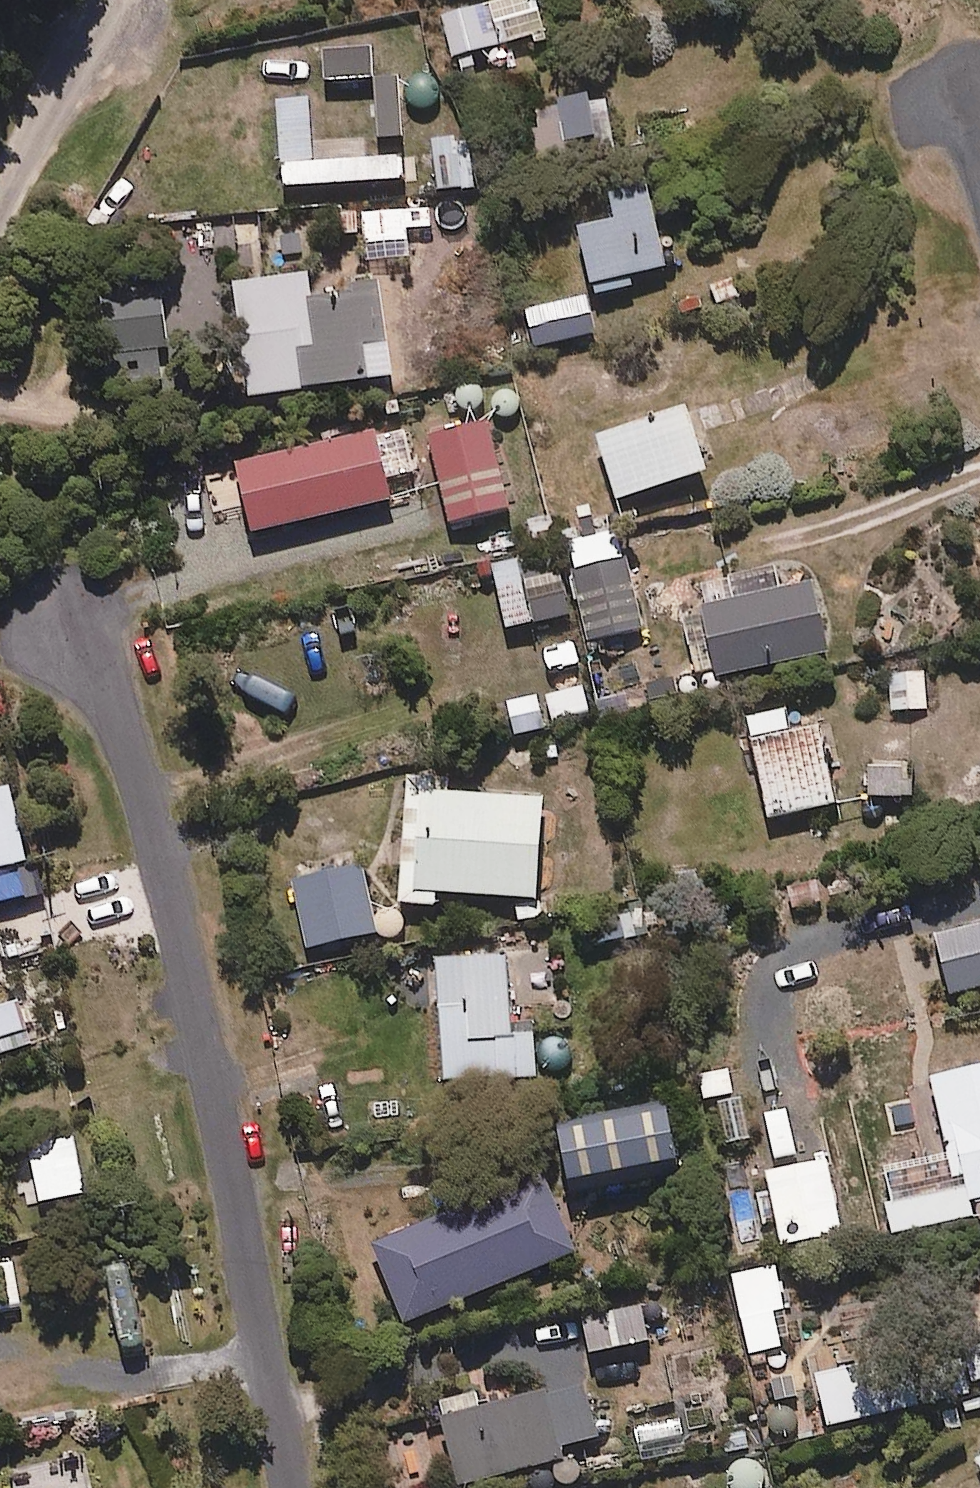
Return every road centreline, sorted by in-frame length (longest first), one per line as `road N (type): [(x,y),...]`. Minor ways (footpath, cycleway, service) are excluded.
road 1 (residential): [(295,1487),(220,1100),(139,766),(108,676),(68,629)]
road 2 (residential): [(0,213),(16,175),(134,0)]

